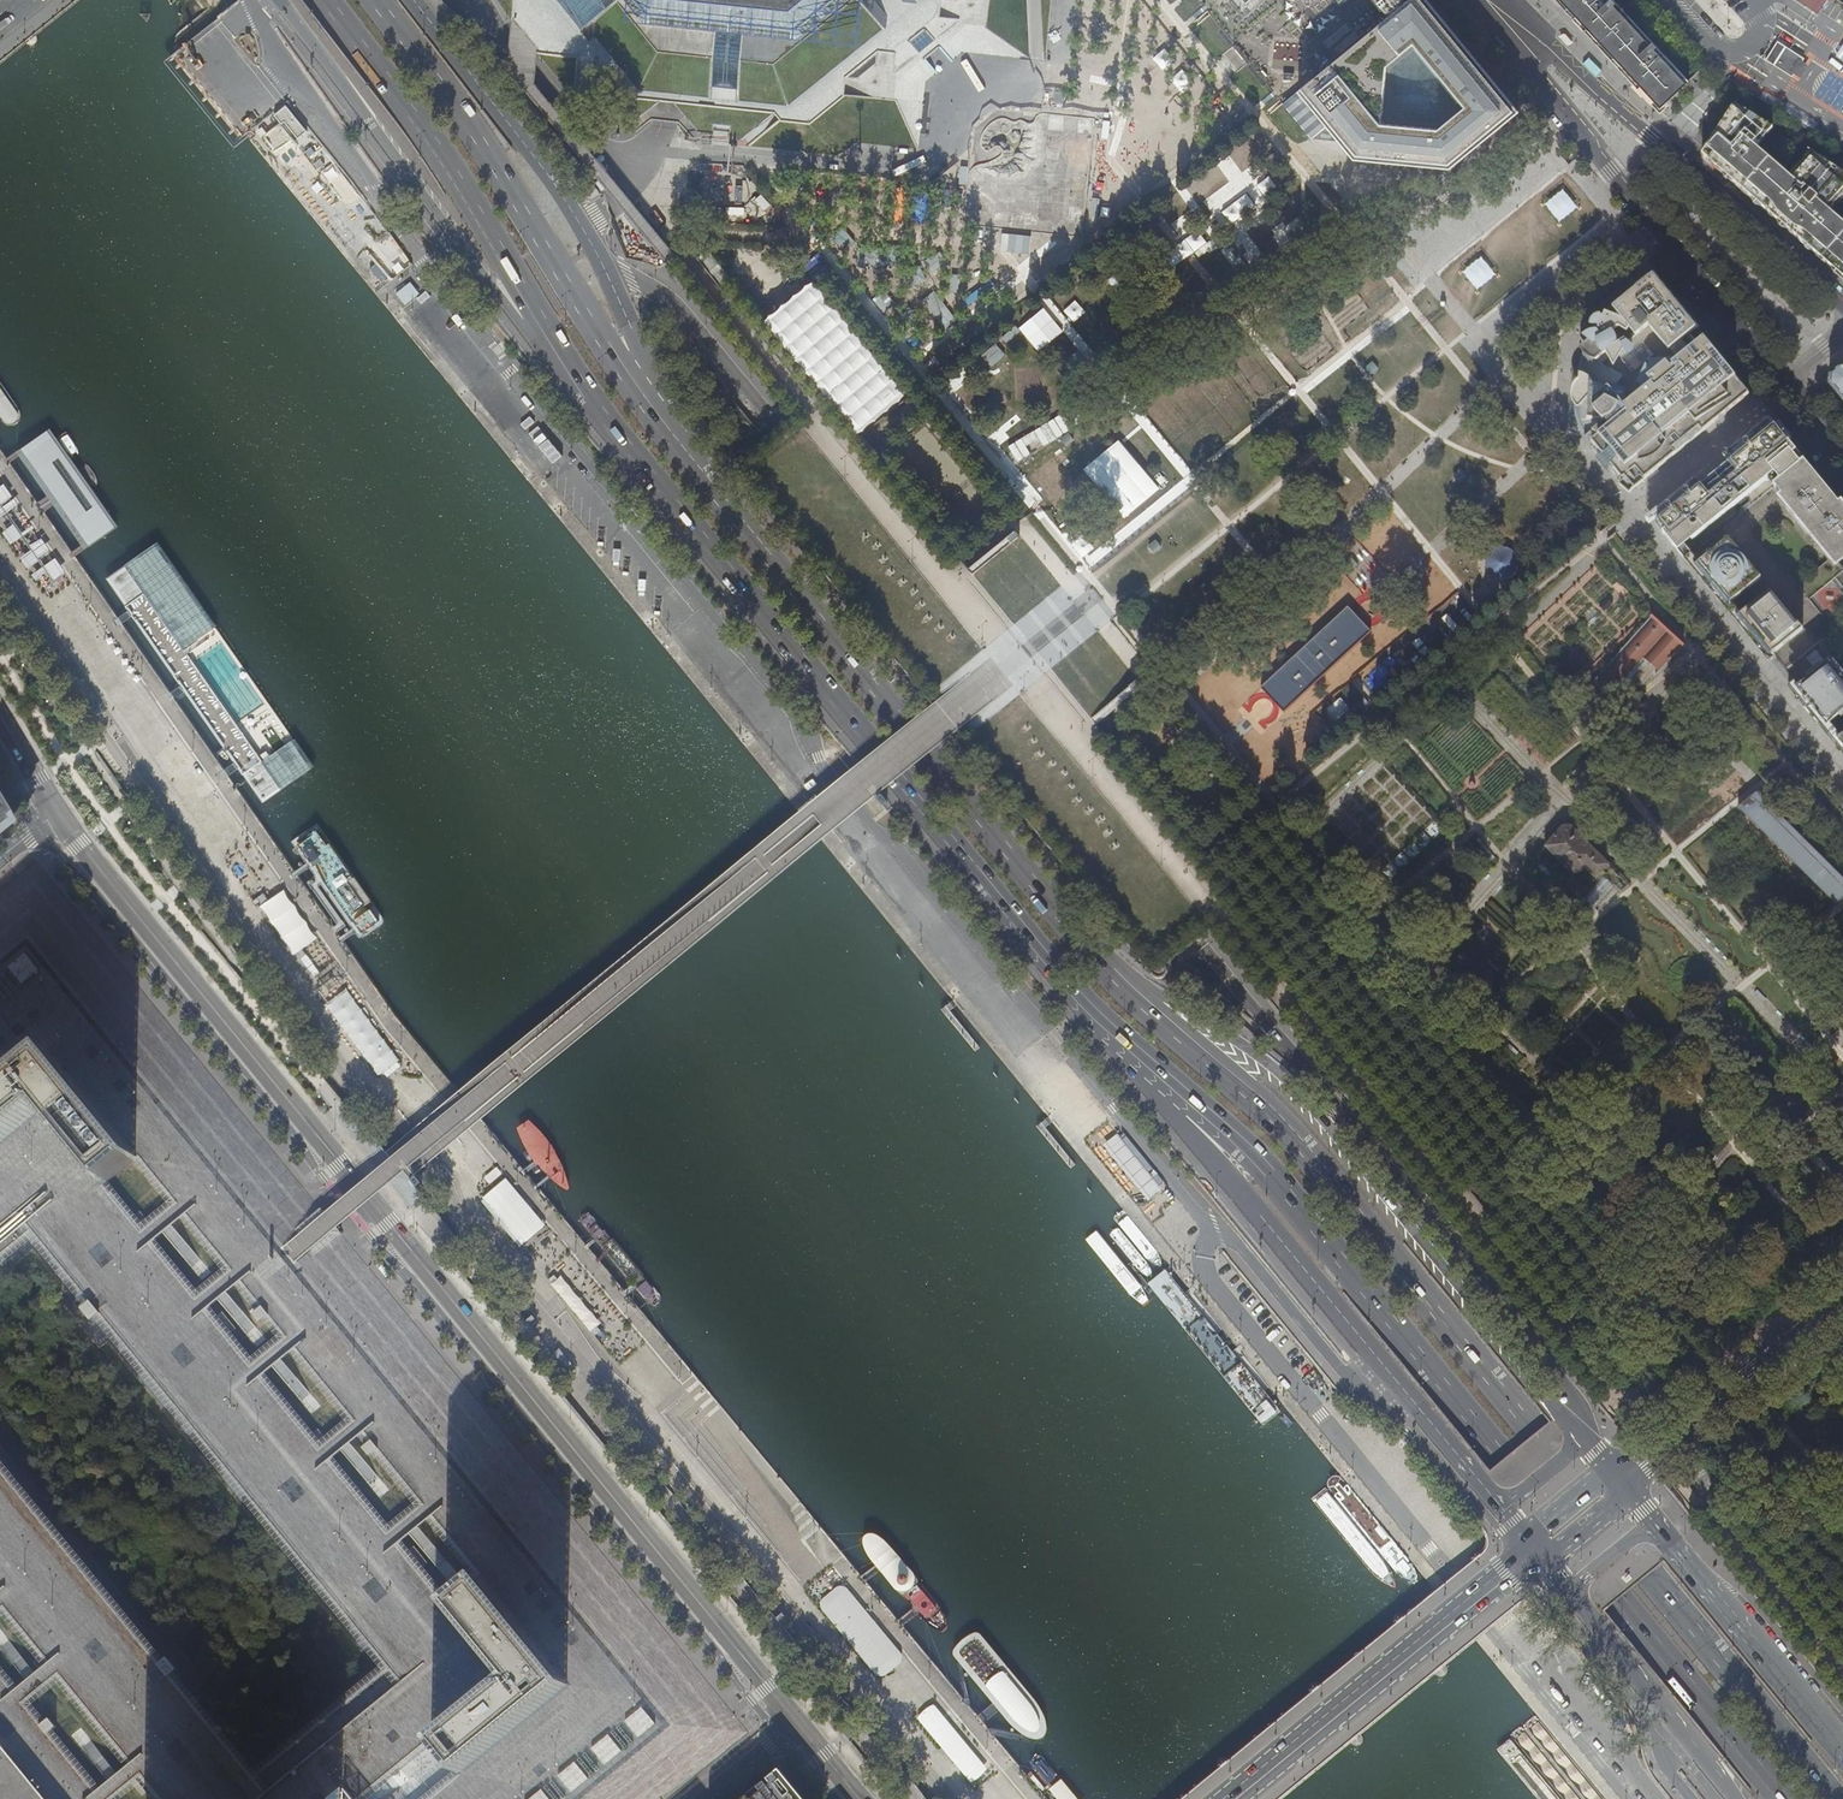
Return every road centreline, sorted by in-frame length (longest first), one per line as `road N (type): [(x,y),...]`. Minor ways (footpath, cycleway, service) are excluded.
road 1 (primary): [(58,813),(798,1724)]
road 2 (primary): [(1842,1794),(1274,1118),(1102,970)]
road 3 (primary): [(1136,1048),(1272,1174),(1781,1798)]
road 4 (primary): [(544,331),(1046,955),(1136,1048)]
road 5 (primary): [(1582,1441),(1282,1078),(1102,970)]
road 6 (primary): [(1102,970),(686,453)]
road 7 (primary): [(1136,1048),(1140,1079),(1499,1507)]
road 8 (primary): [(686,453),(376,0)]
road 9 (primary): [(686,453),(581,227),(411,0)]
road 10 (residential): [(1484,0),(1538,84),(1785,388)]
road 11 (residential): [(1842,303),(1494,0)]
road 12 (primary): [(277,0),(482,278),(544,331)]
road 13 (primary): [(326,0),(439,151),(544,331)]
road 14 (secondary): [(1233,1798),(1535,1551)]
road 15 (primary): [(1842,1746),(1654,1523)]
road 16 (secondary): [(1619,1481),(1842,1297)]
road 17 (primary): [(1570,1591),(1732,1798)]
road 18 (residential): [(798,1724),(705,1798)]

